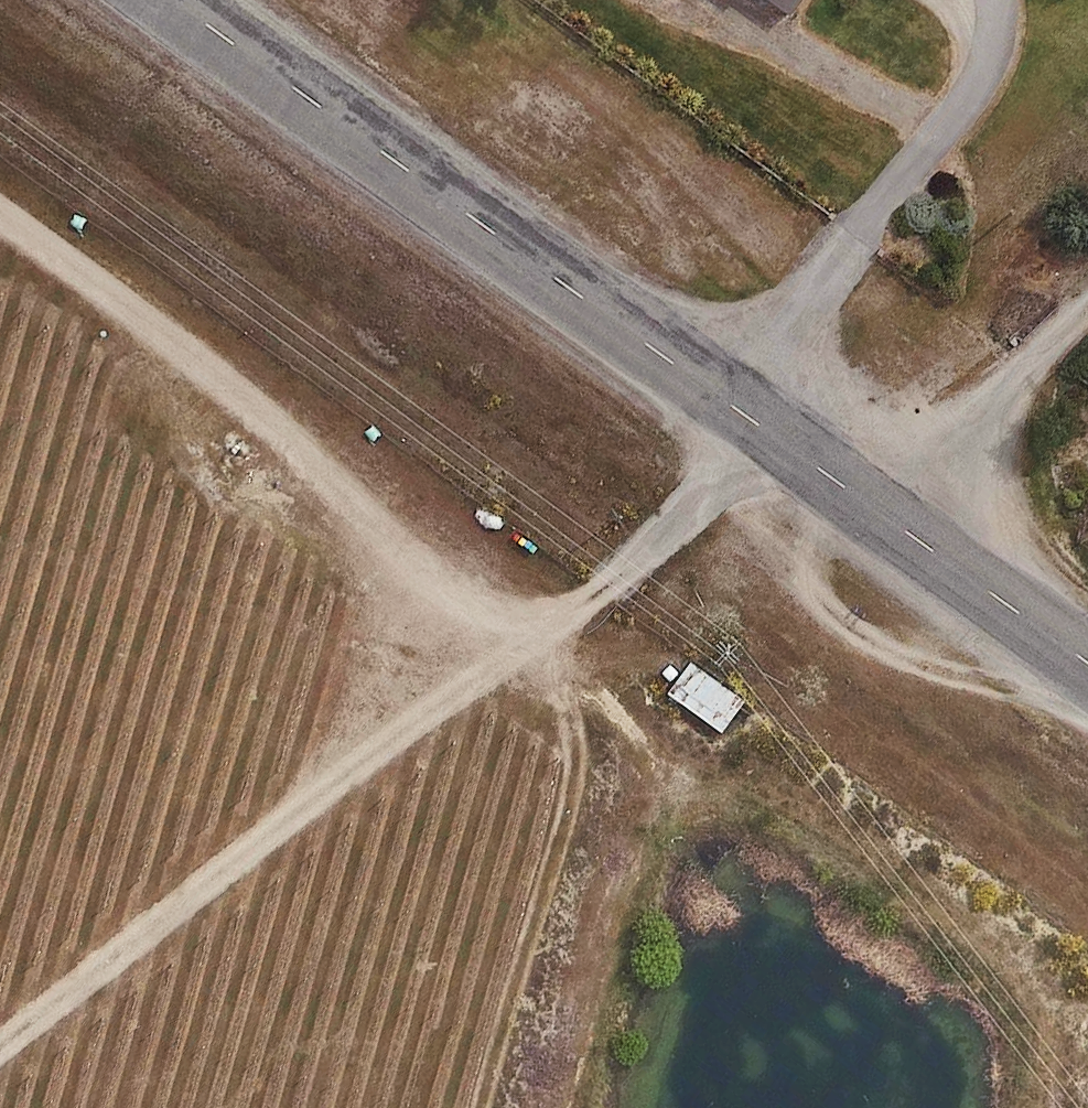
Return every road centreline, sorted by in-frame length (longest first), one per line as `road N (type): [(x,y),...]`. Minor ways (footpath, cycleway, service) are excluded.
road 1 (residential): [(172,0),(1087,664)]
road 2 (track): [(728,403),(0,1002)]
road 3 (track): [(565,641),(510,588),(0,211)]
road 4 (track): [(475,1107),(580,714),(565,641)]

